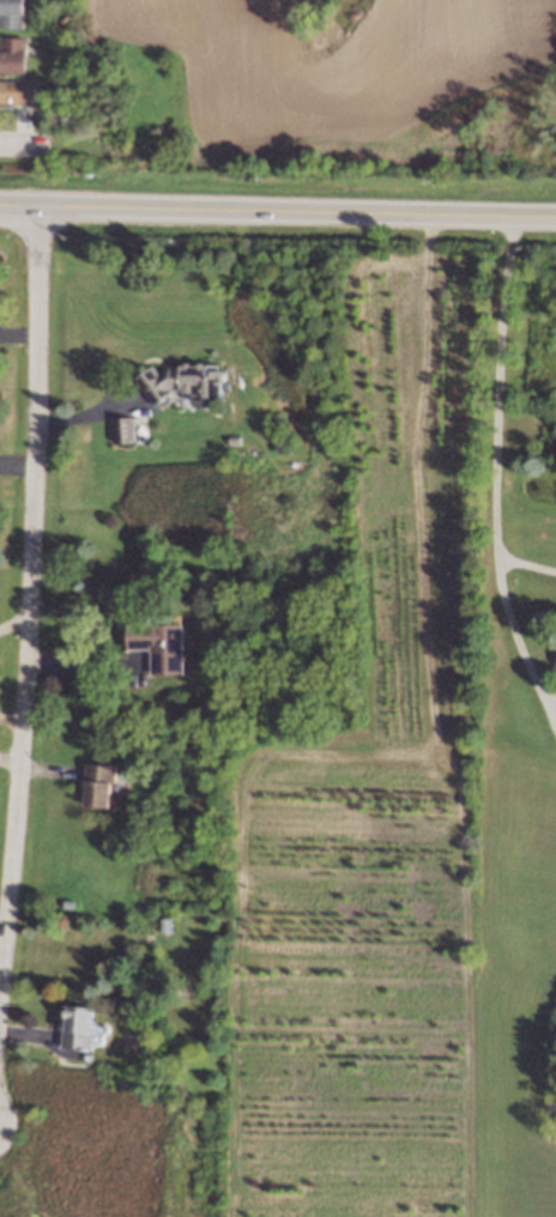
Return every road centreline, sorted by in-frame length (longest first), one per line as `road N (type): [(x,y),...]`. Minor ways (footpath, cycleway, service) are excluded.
road 1 (residential): [(0,993),(24,719),(41,212)]
road 2 (tertiary): [(555,222),(41,212)]

